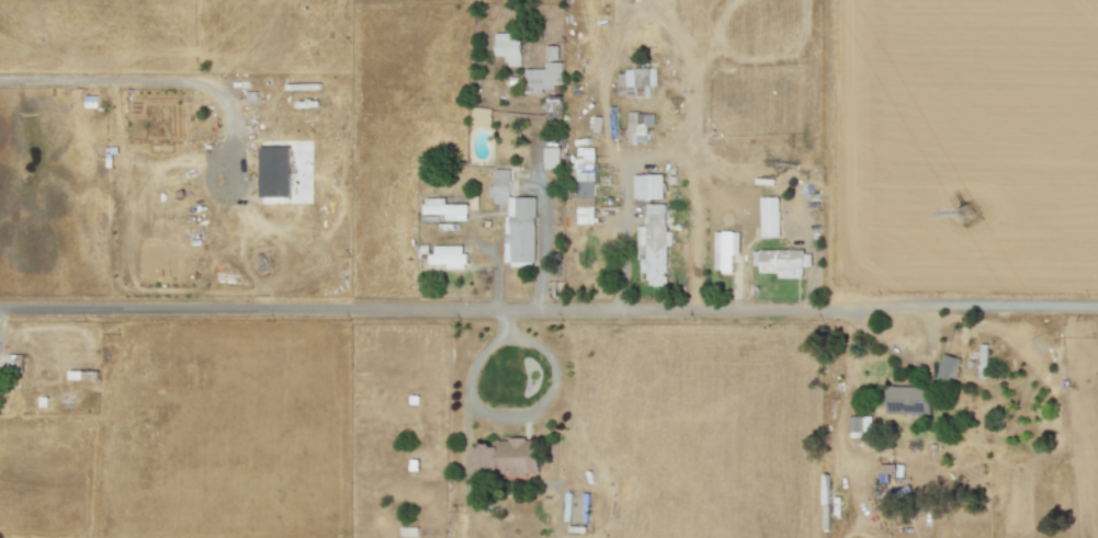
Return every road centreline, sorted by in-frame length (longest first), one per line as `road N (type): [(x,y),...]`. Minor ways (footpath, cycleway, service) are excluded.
road 1 (residential): [(0,309),(826,309)]

